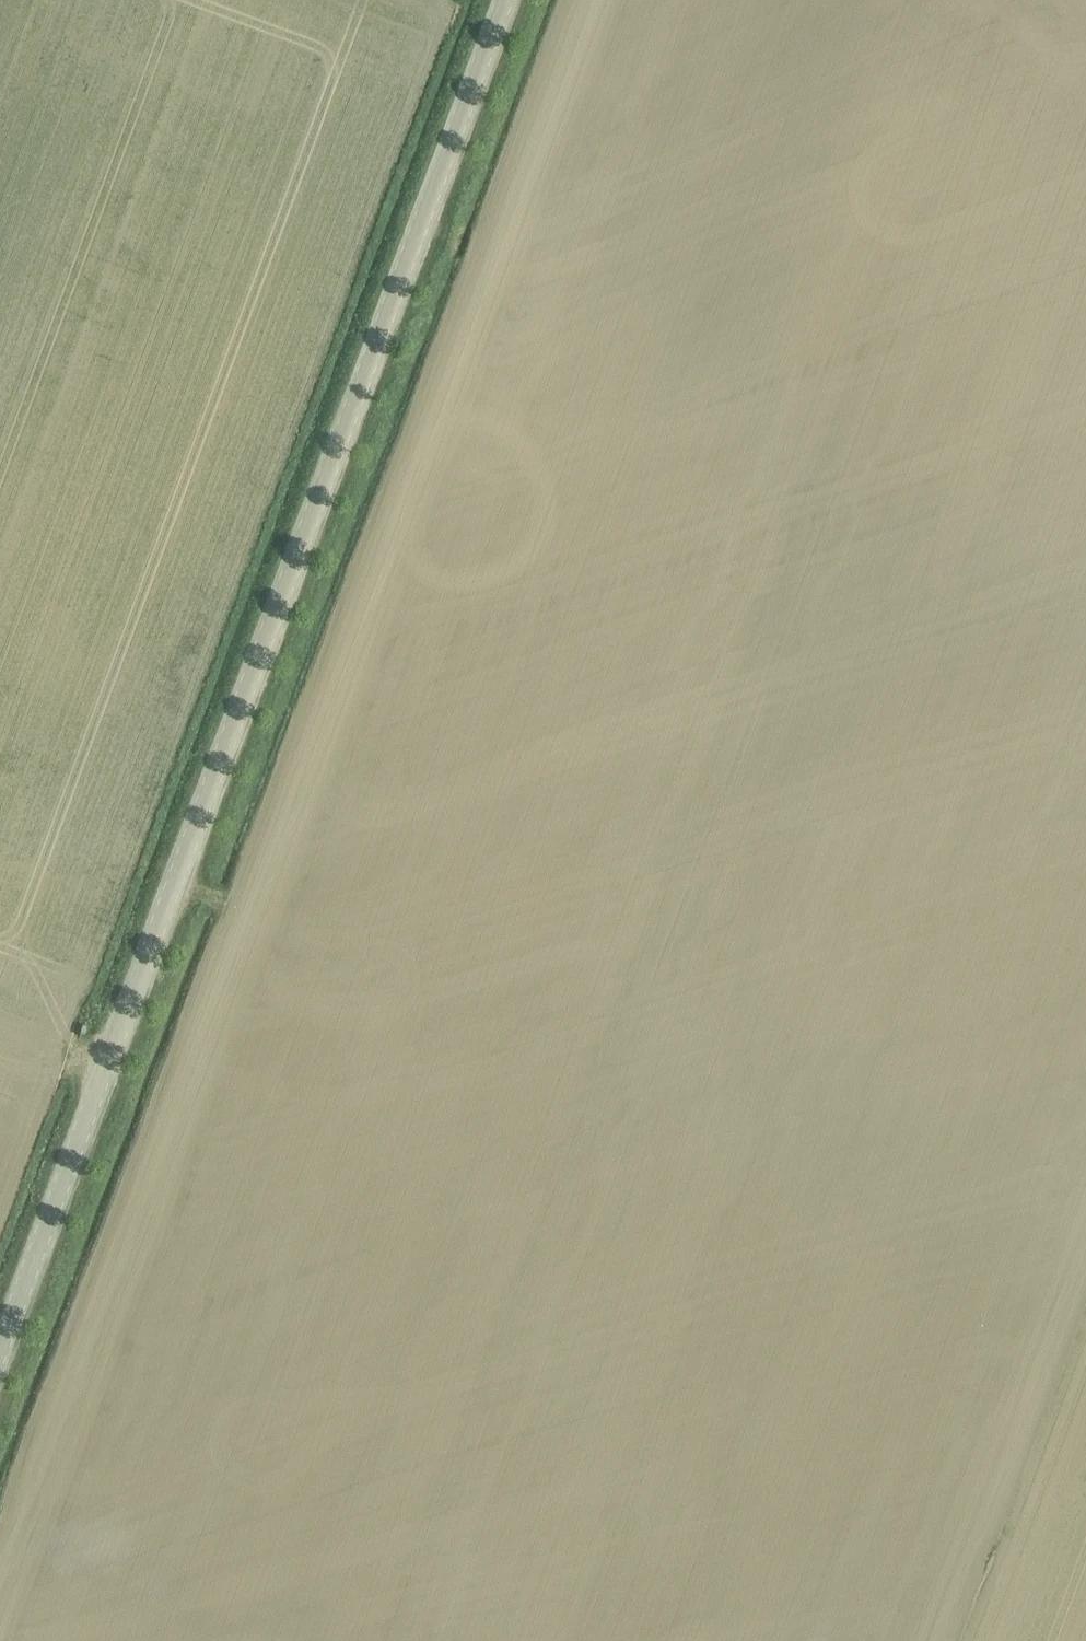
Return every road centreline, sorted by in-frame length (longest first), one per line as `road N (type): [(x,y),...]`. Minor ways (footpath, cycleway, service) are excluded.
road 1 (tertiary): [(0,1359),(510,0)]

